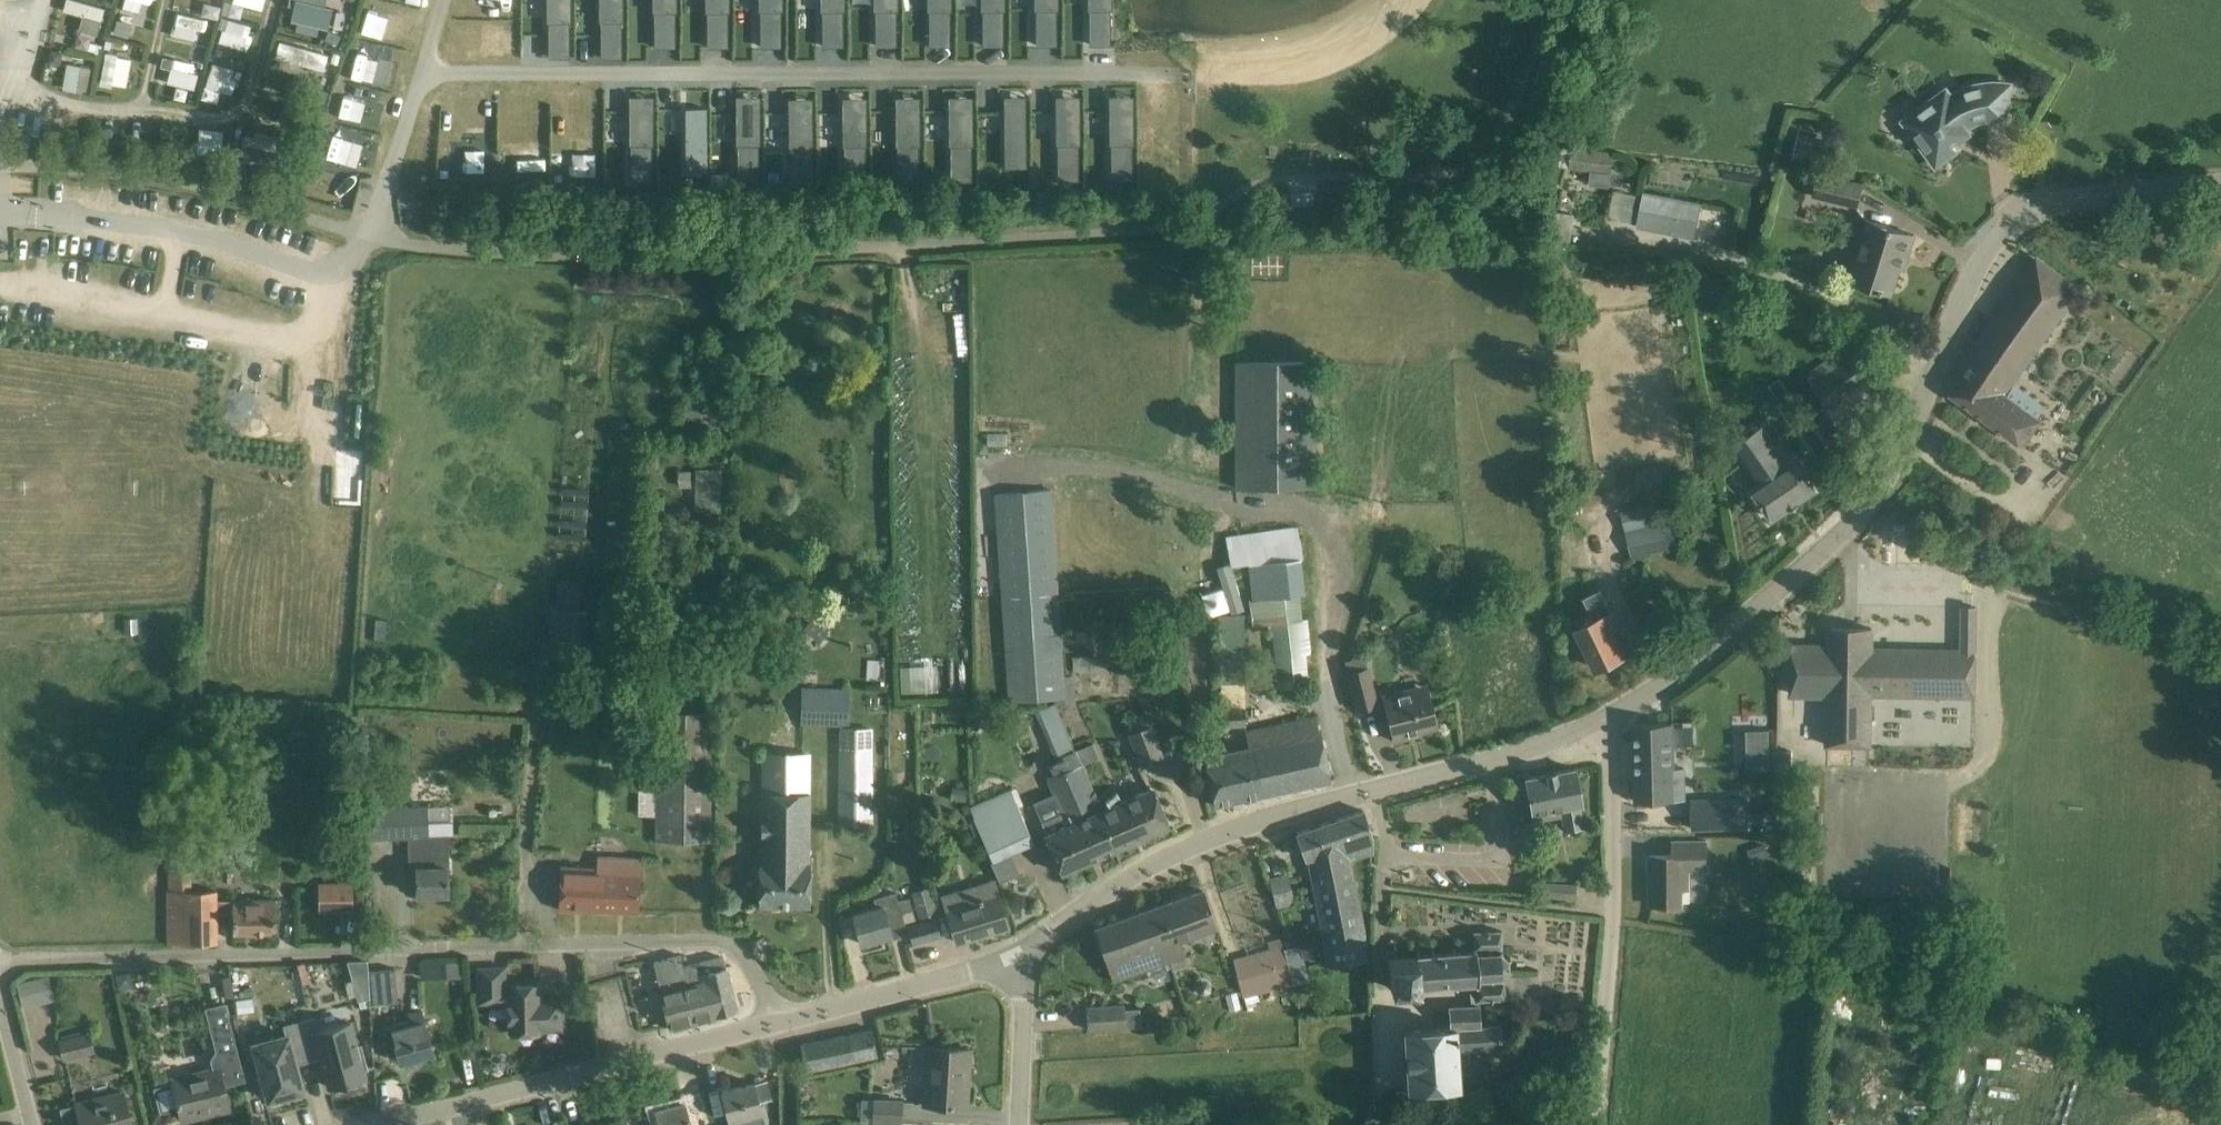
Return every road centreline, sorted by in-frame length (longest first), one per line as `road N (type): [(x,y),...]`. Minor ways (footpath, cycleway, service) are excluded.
road 1 (tertiary): [(1605,723),(1719,649),(1852,524),(1902,451),(1977,266),(2011,223),(2086,199),(2220,187)]
road 2 (residential): [(776,1025),(738,954),(719,945),(0,962)]
road 3 (tertiary): [(1022,959),(1107,894),(1250,826),(1491,763),(1605,723)]
road 4 (track): [(900,246),(480,253),(369,239)]
road 5 (residential): [(385,1124),(776,1025)]
road 6 (residential): [(1595,1124),(1614,887),(1605,723)]
road 7 (track): [(369,239),(191,187),(0,162)]
road 8 (track): [(935,594),(900,246)]
road 9 (residential): [(776,1025),(1022,959)]
road 10 (tertiary): [(1019,1124),(1022,959)]
road 11 (unclassified): [(31,1124),(0,1004)]

